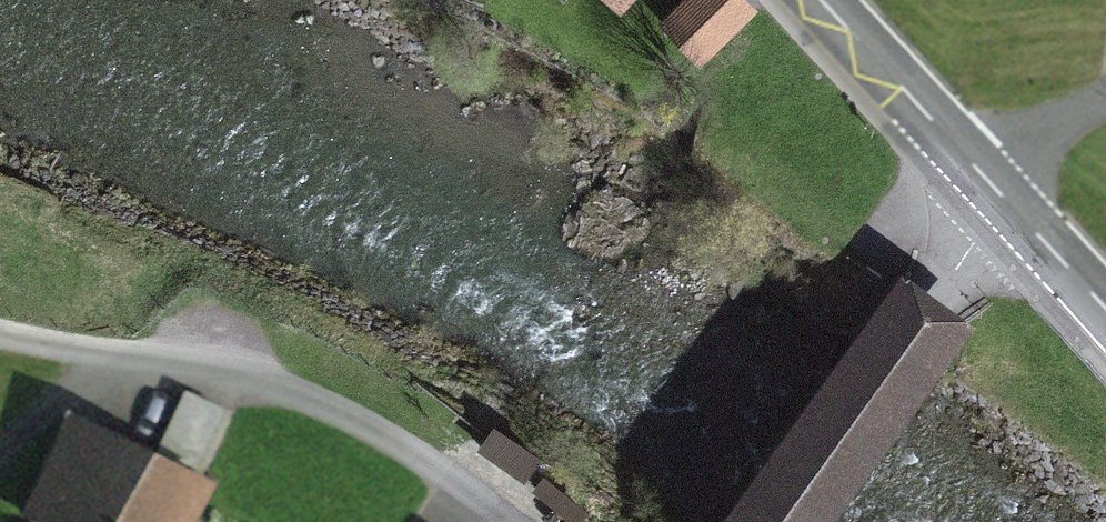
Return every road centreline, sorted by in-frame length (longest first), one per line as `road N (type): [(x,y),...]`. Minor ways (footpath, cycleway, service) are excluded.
road 1 (track): [(107,357),(230,385),(479,521)]
road 2 (unclassified): [(781,521),(1000,193)]
road 3 (secondary): [(1000,193),(820,0)]
road 4 (secondary): [(1105,308),(1000,193)]
road 5 (track): [(0,468),(107,357)]

